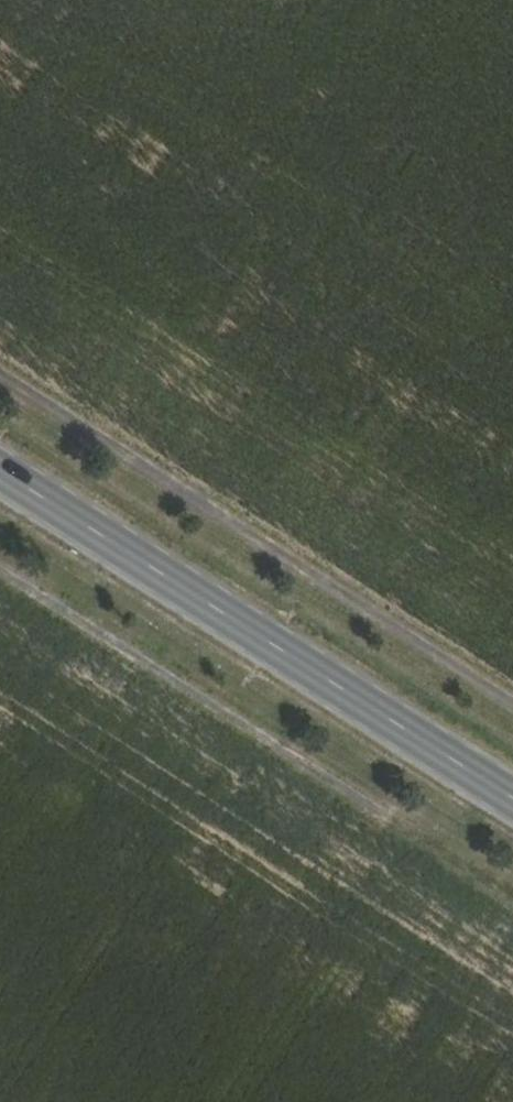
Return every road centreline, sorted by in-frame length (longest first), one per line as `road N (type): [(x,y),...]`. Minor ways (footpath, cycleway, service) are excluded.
road 1 (secondary): [(0,474),(512,802)]
road 2 (track): [(0,377),(512,705)]
road 3 (track): [(0,568),(512,895)]

